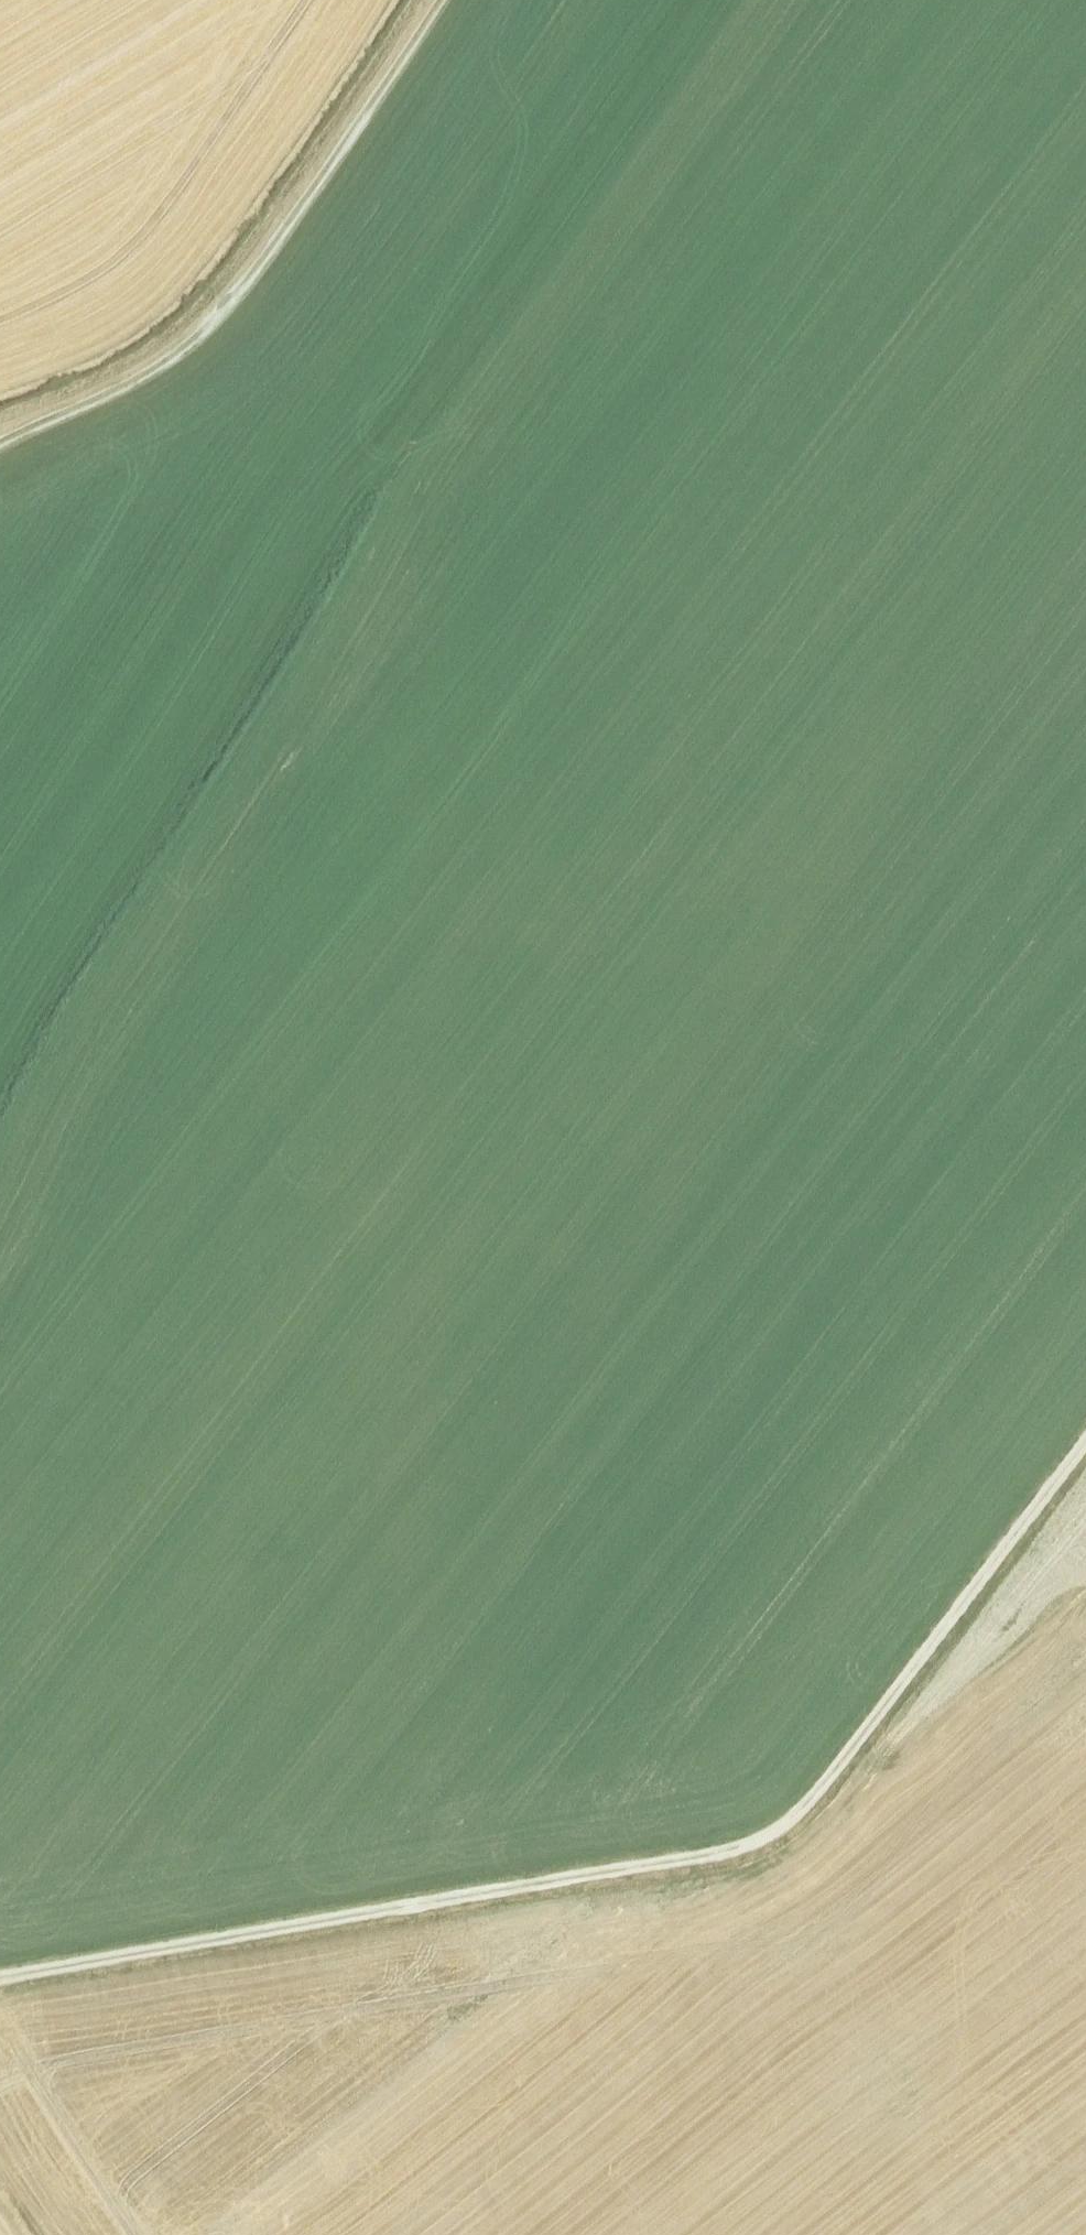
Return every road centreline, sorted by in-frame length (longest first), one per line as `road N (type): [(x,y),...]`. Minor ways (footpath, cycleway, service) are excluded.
road 1 (track): [(0,1982),(742,1849),(784,1830),(1085,1437)]
road 2 (track): [(0,441),(177,353),(286,225),(439,0)]

